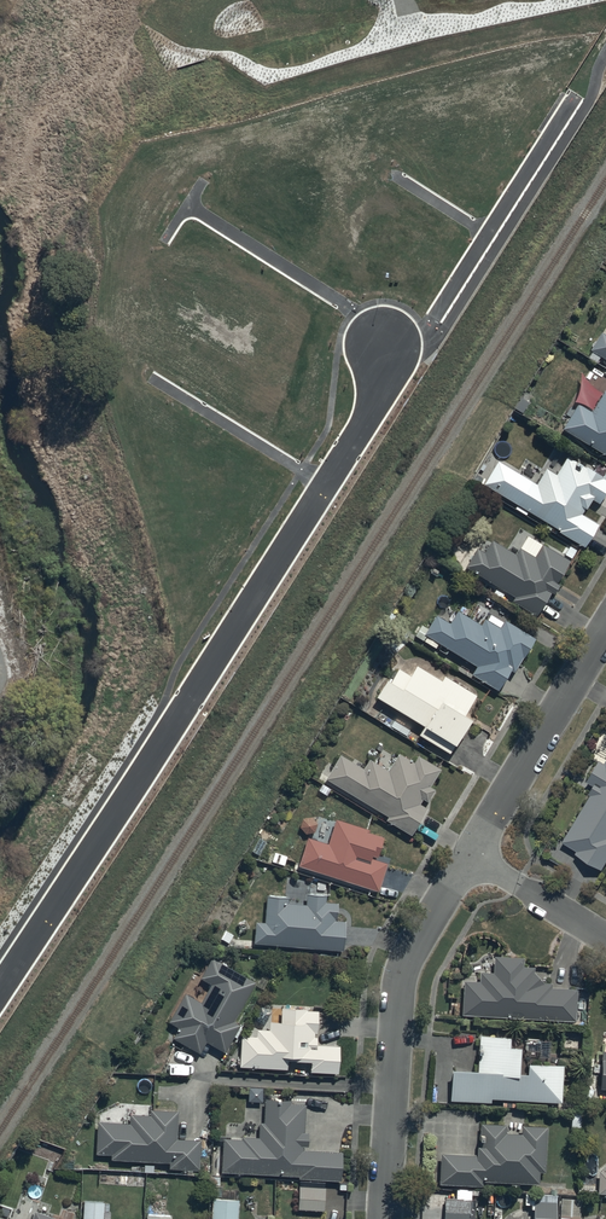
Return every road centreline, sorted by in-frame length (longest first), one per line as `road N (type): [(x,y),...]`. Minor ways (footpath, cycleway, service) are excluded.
road 1 (residential): [(0,989),(375,405),(386,344)]
road 2 (residential): [(382,1218),(389,1047),(410,948),(475,858)]
road 3 (residential): [(386,344),(434,319),(572,101)]
road 4 (residential): [(475,858),(605,635)]
road 5 (residential): [(386,344),(339,302),(192,208)]
road 6 (residential): [(475,858),(605,934)]

